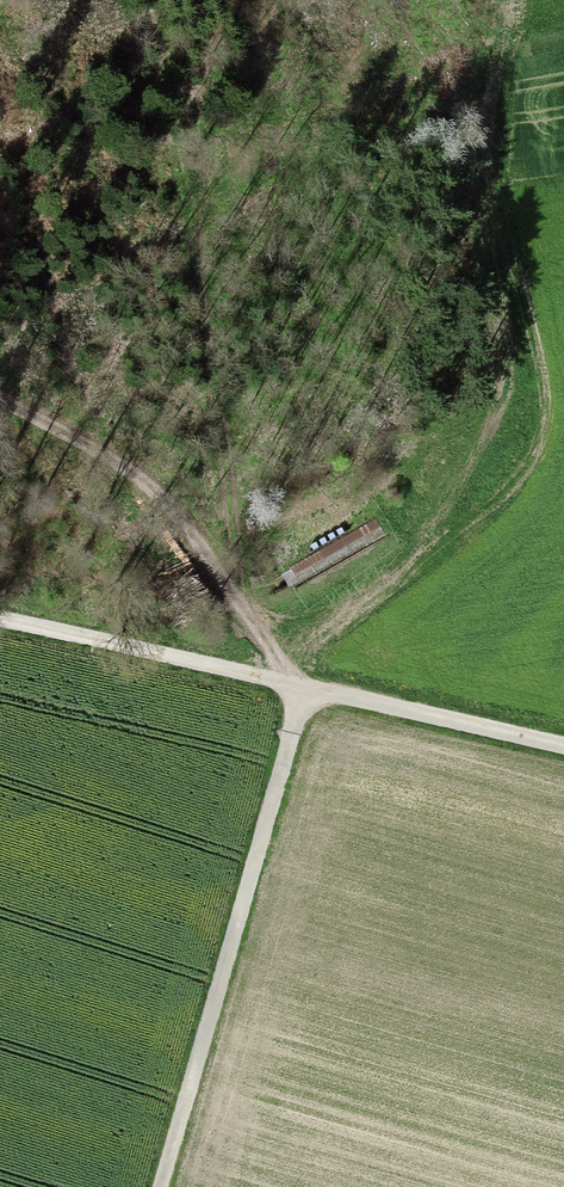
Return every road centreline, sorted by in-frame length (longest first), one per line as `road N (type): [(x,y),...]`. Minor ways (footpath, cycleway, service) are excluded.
road 1 (track): [(306,692),(168,1186)]
road 2 (track): [(0,392),(52,416),(193,532),(287,685)]
road 3 (track): [(207,244),(238,609)]
road 4 (track): [(0,615),(287,685)]
road 5 (track): [(287,685),(563,748)]

